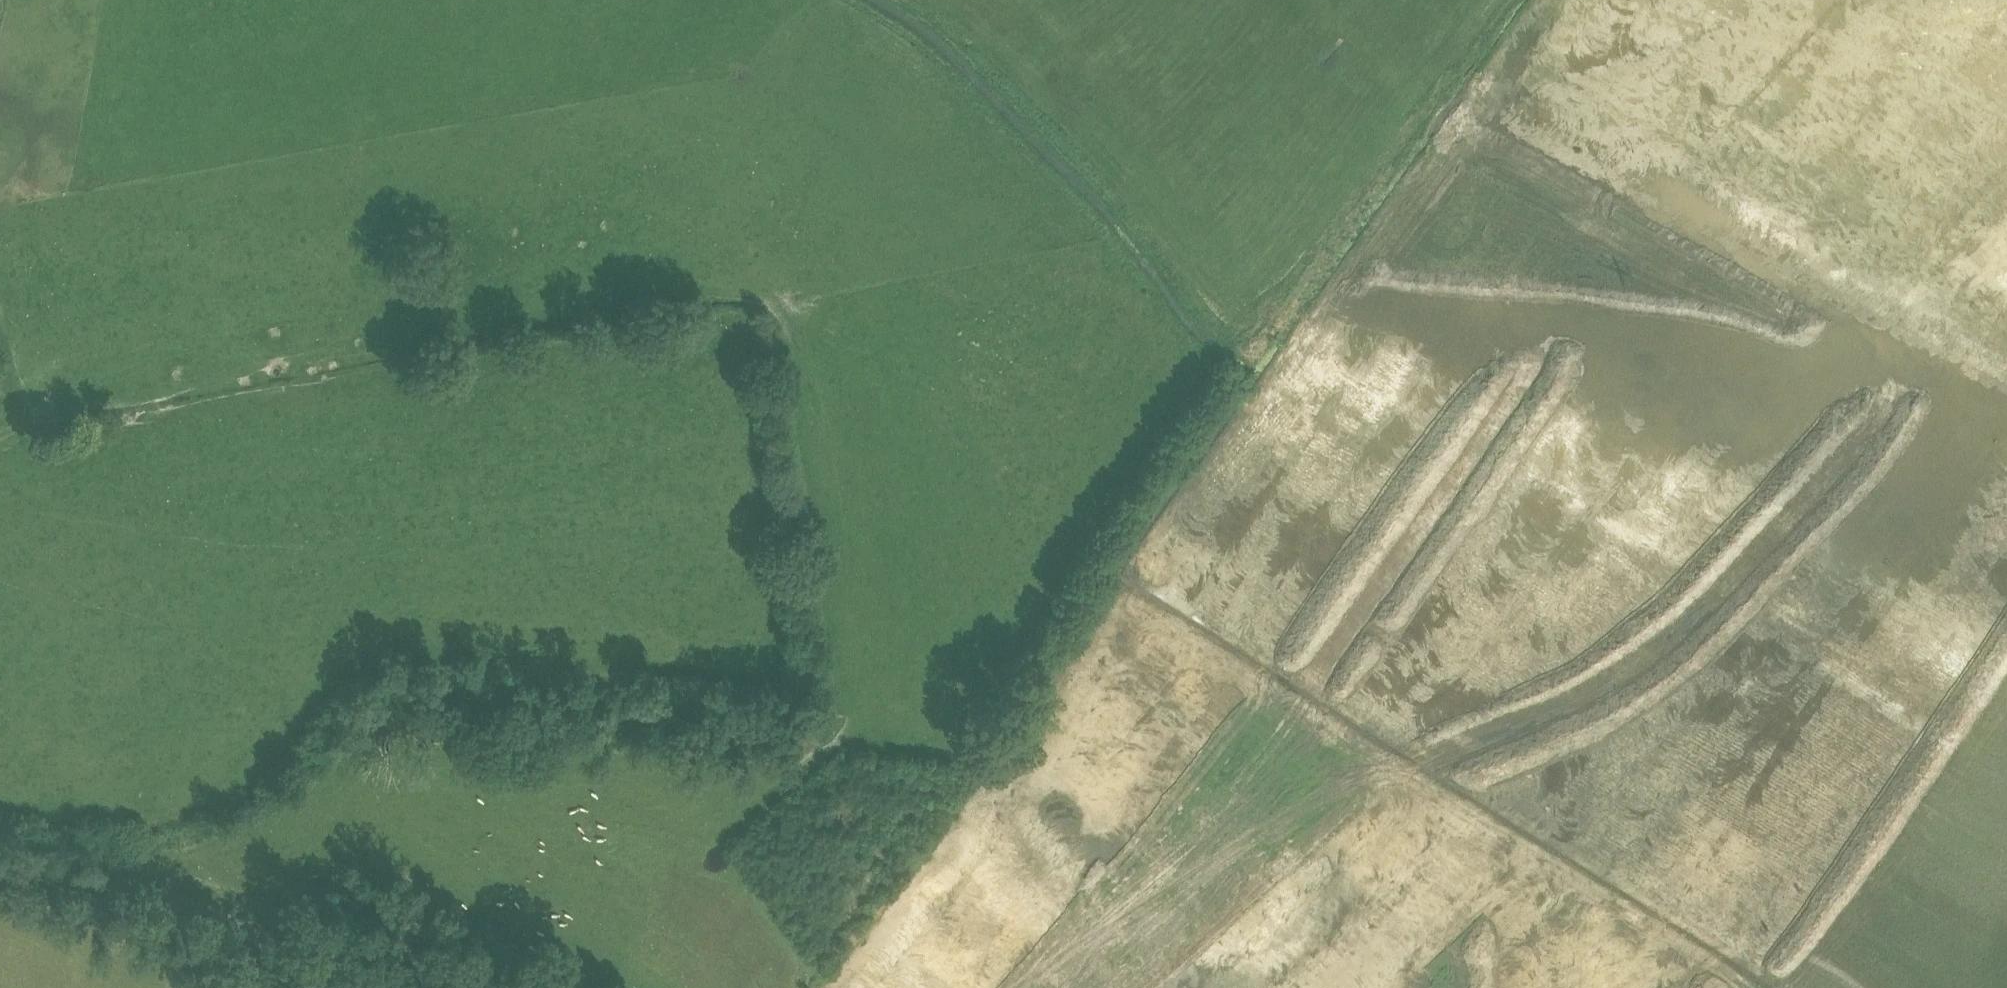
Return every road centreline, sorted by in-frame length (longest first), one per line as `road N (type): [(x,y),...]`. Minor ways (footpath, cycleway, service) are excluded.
road 1 (unclassified): [(349,987),(235,923),(159,892),(0,857)]

